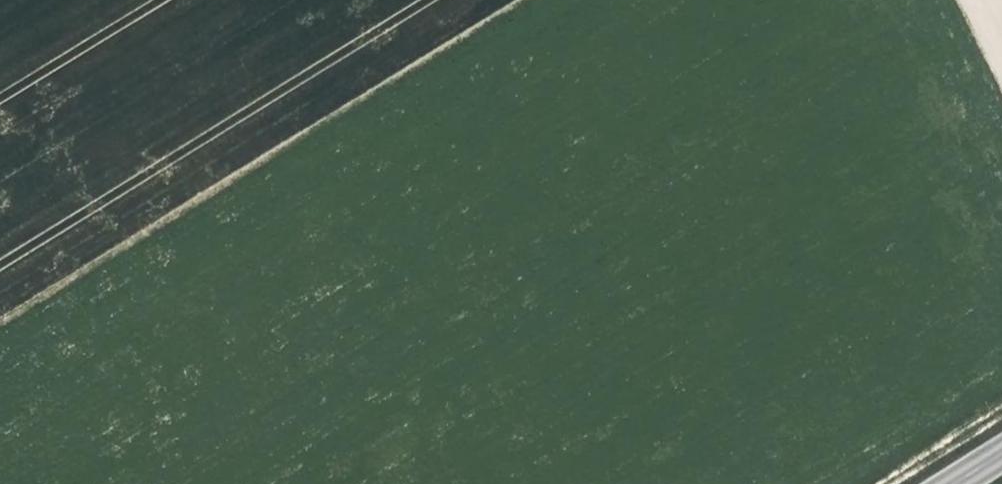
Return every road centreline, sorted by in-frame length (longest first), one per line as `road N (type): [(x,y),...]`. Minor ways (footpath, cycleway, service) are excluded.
road 1 (track): [(1001,409),(879,483)]

